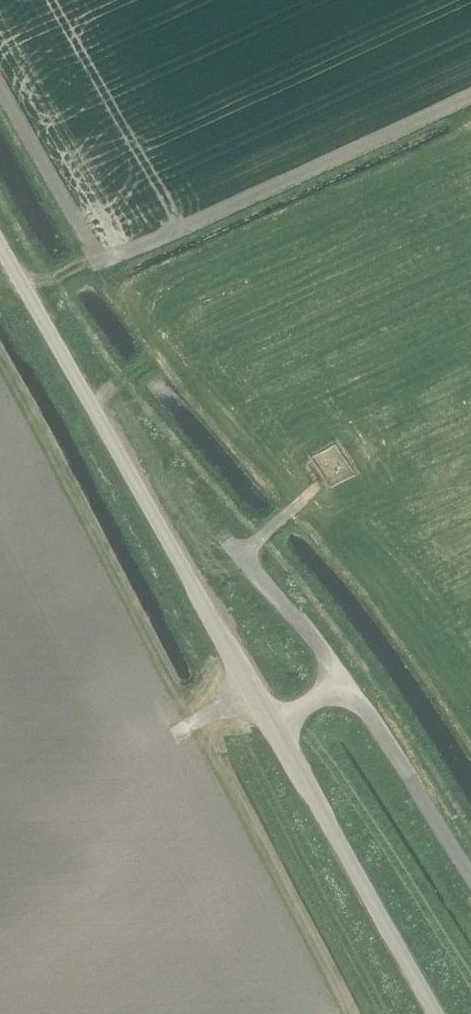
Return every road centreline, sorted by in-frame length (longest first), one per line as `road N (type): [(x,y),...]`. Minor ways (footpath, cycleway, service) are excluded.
road 1 (unclassified): [(429,1013),(155,541),(0,249)]

